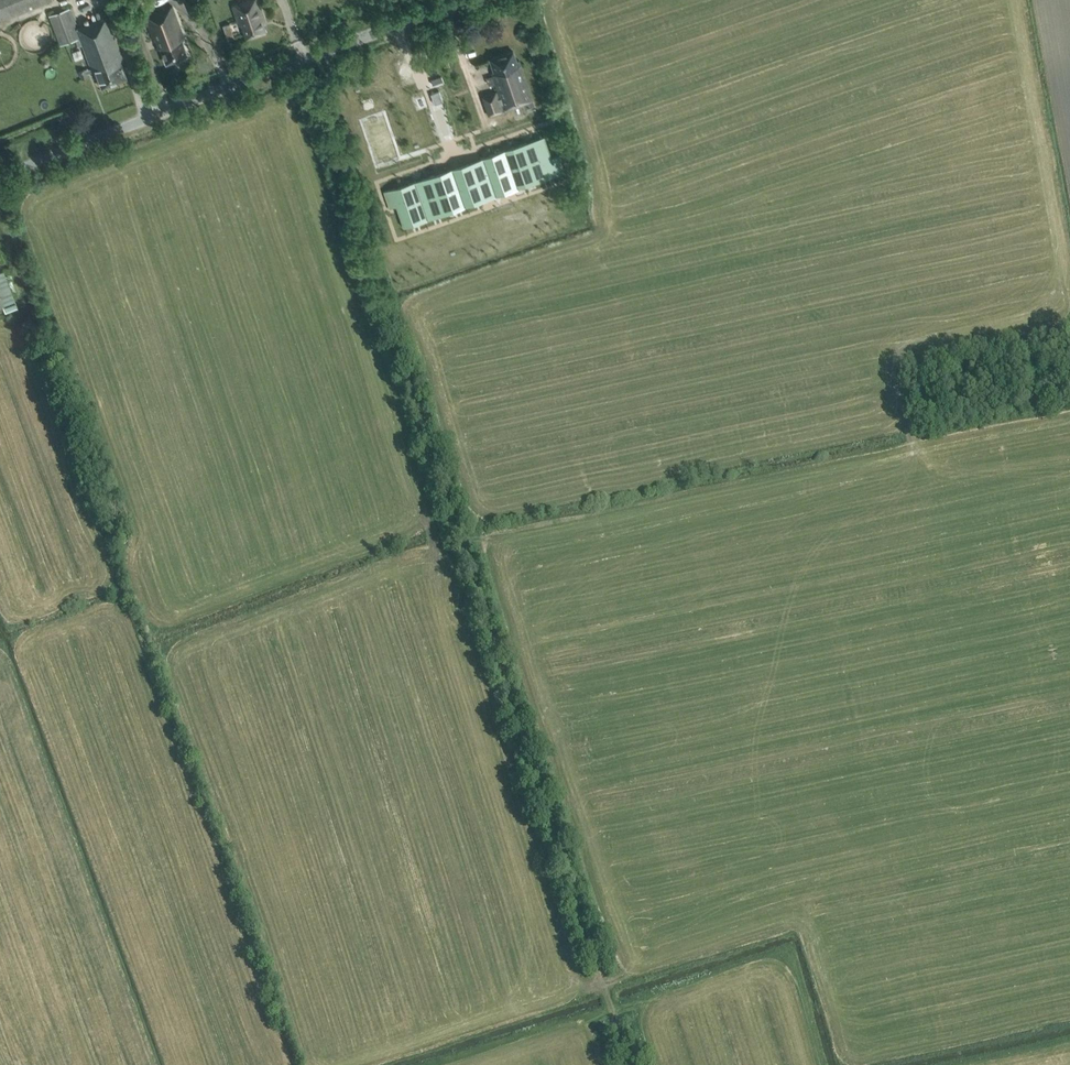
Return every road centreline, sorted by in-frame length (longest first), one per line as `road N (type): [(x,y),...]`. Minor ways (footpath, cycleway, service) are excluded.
road 1 (unclassified): [(0,175),(469,0)]

